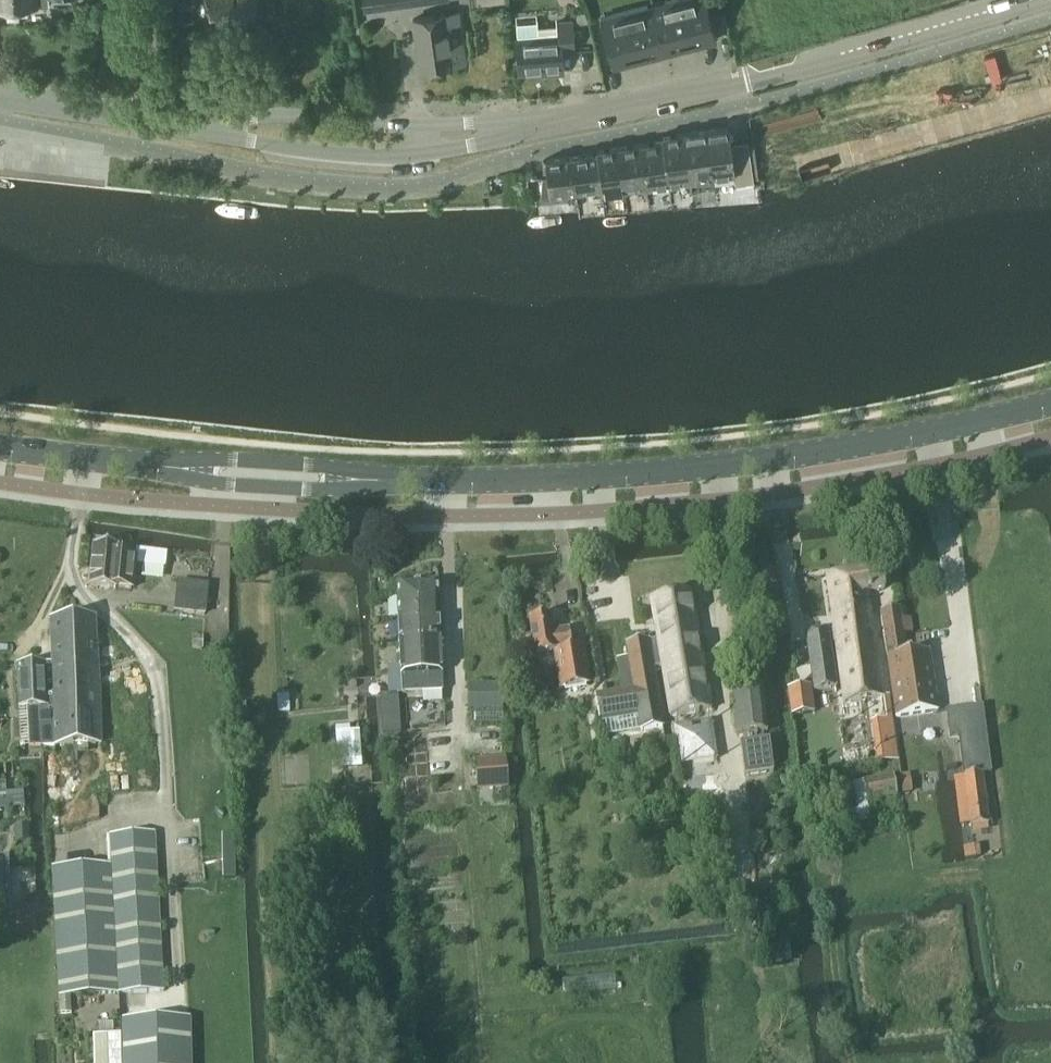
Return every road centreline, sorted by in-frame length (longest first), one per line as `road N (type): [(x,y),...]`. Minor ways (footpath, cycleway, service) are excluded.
road 1 (secondary): [(0,448),(396,482),(723,468),(951,428),(1050,400)]
road 2 (tertiary): [(0,97),(252,133),(482,139),(767,77),(1030,0)]

